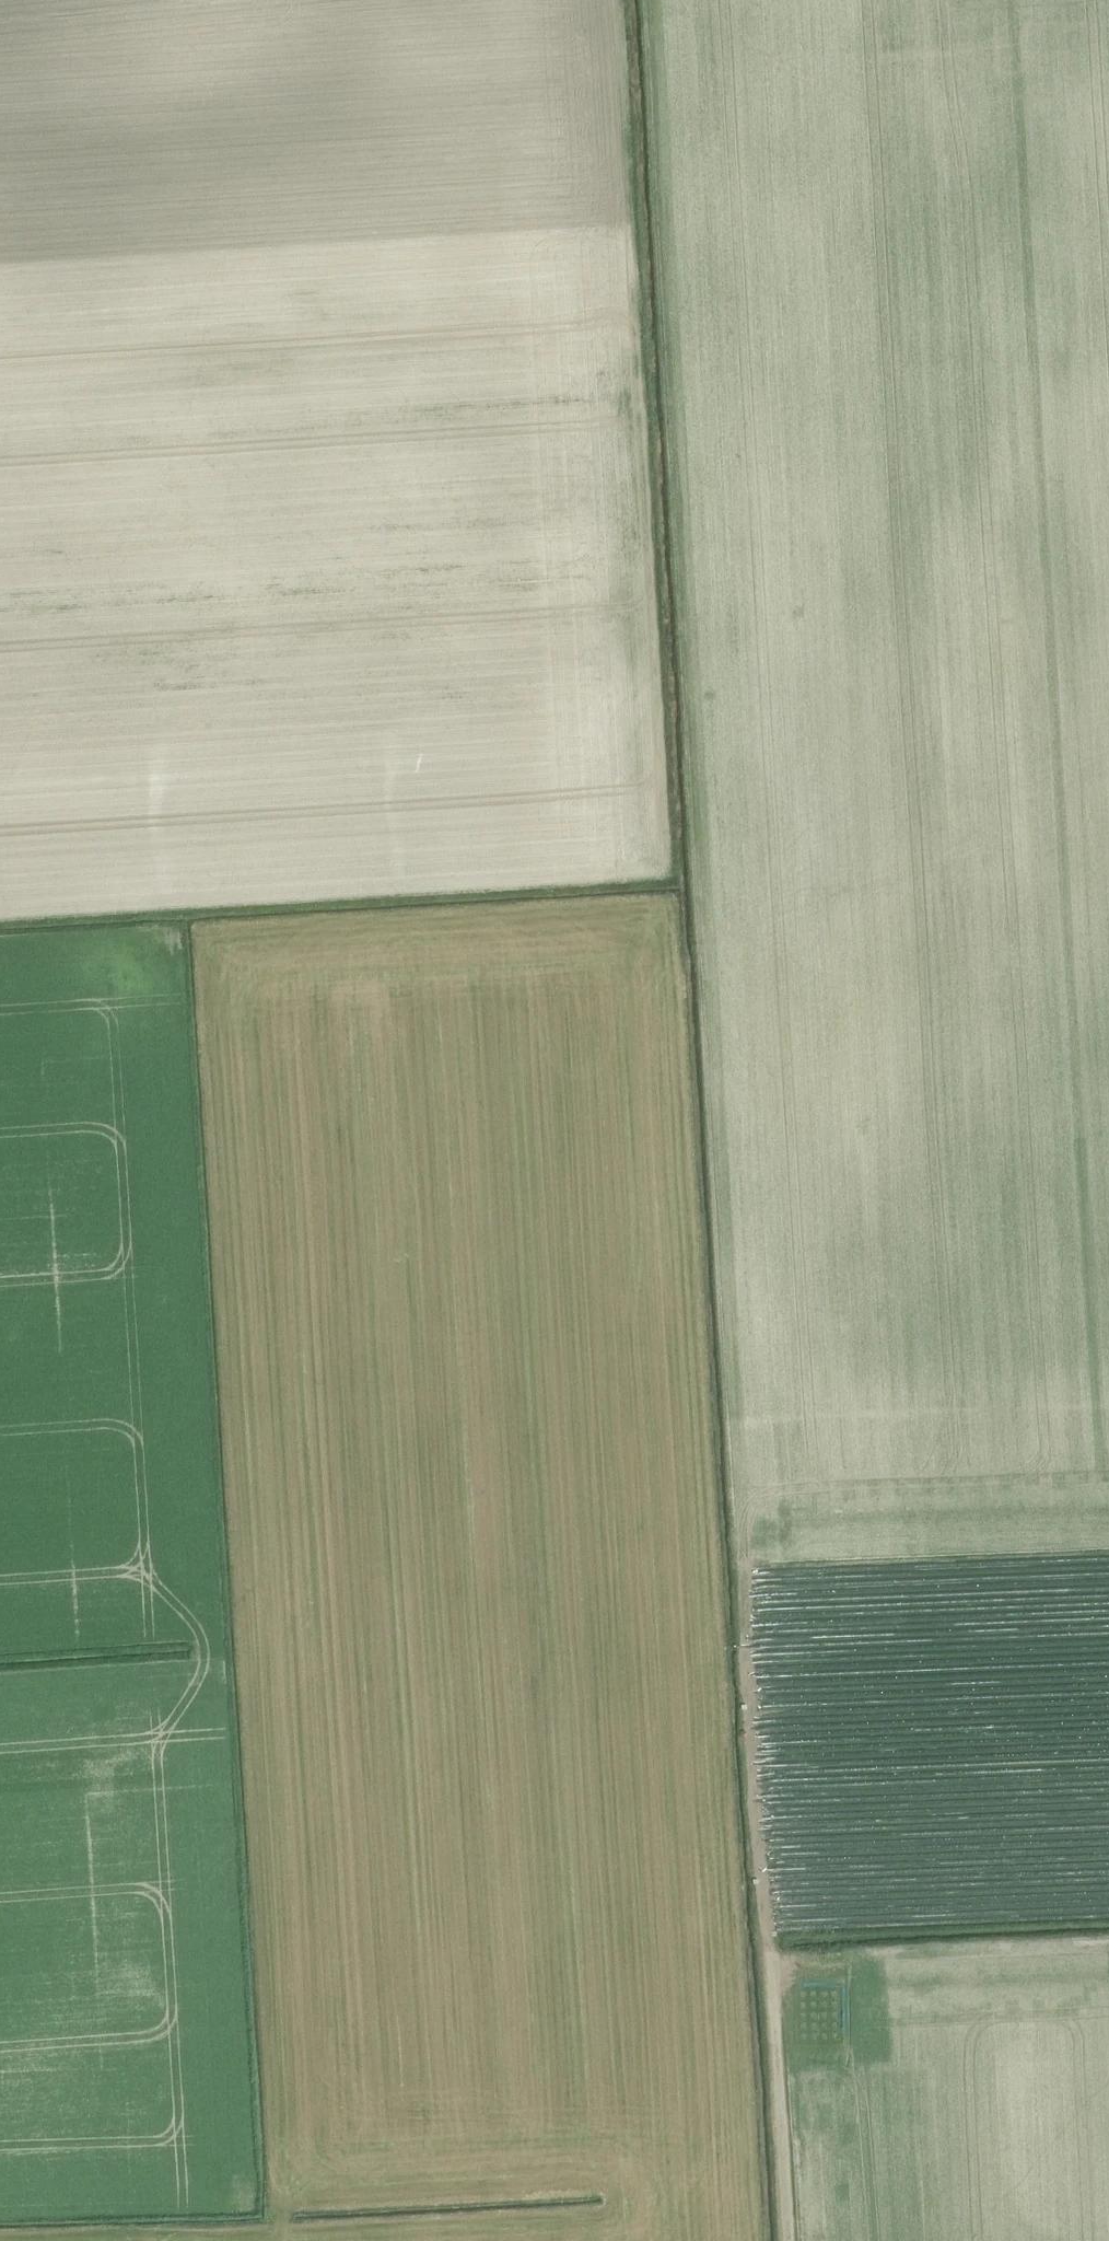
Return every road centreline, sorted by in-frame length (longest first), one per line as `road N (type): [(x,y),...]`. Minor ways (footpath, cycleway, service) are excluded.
road 1 (track): [(769,1948),(791,2240)]

